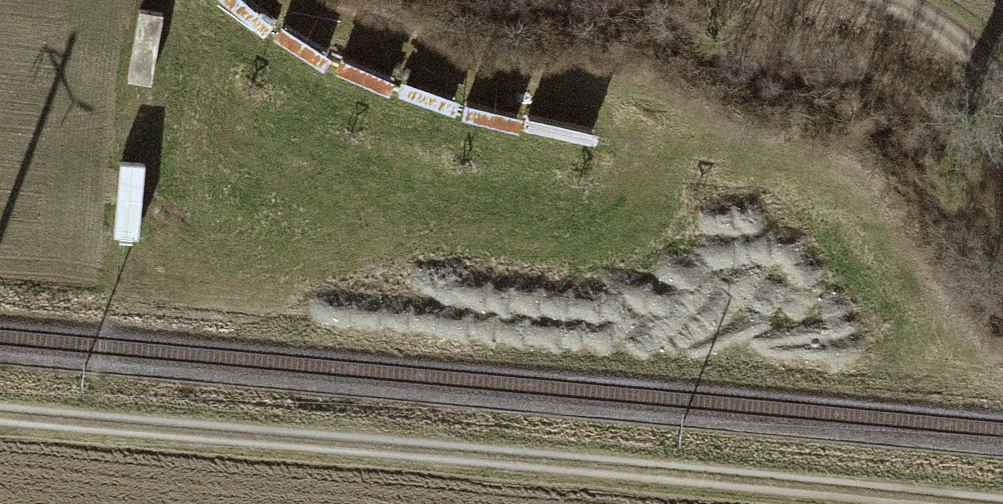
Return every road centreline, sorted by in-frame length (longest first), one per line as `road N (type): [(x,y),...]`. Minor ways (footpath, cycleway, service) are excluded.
road 1 (track): [(0,422),(860,503)]
road 2 (track): [(334,0),(482,76)]

